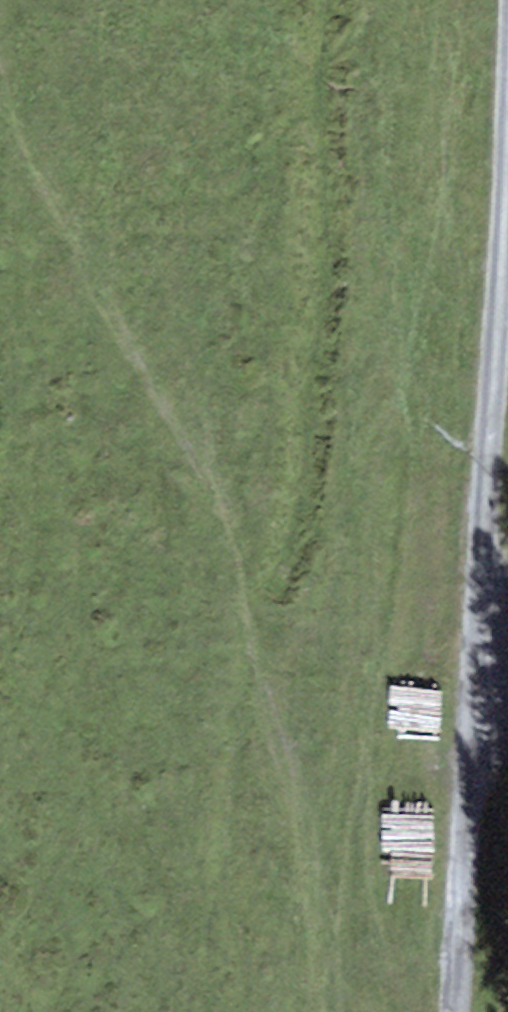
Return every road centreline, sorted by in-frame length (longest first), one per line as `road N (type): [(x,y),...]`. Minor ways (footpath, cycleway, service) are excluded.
road 1 (track): [(0,74),(197,437),(286,741),(383,1011)]
road 2 (unclassified): [(507,188),(461,1011)]

